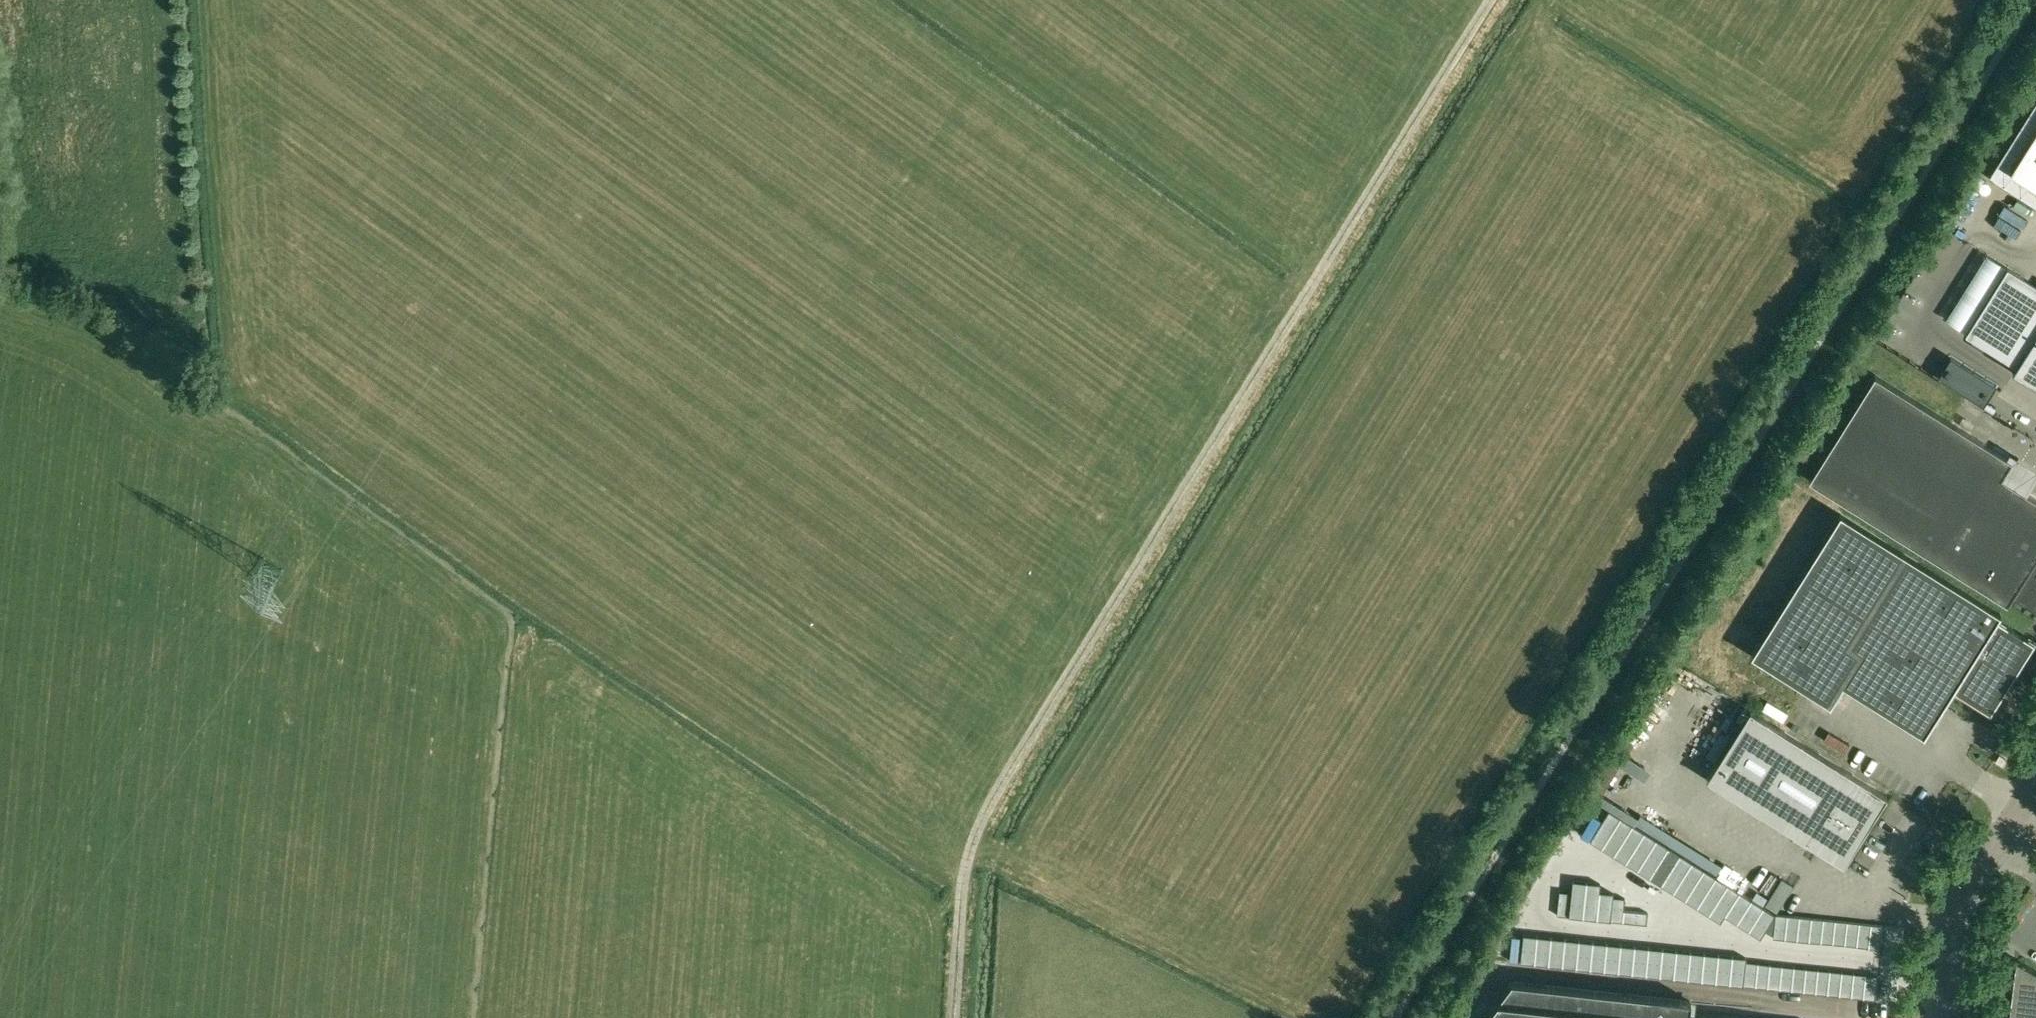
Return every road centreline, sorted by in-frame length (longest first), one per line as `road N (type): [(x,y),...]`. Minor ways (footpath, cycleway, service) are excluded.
road 1 (track): [(1492,0),(993,797),(966,869),(952,1017)]
road 2 (unclassified): [(1945,1017),(1961,909),(2035,783)]

